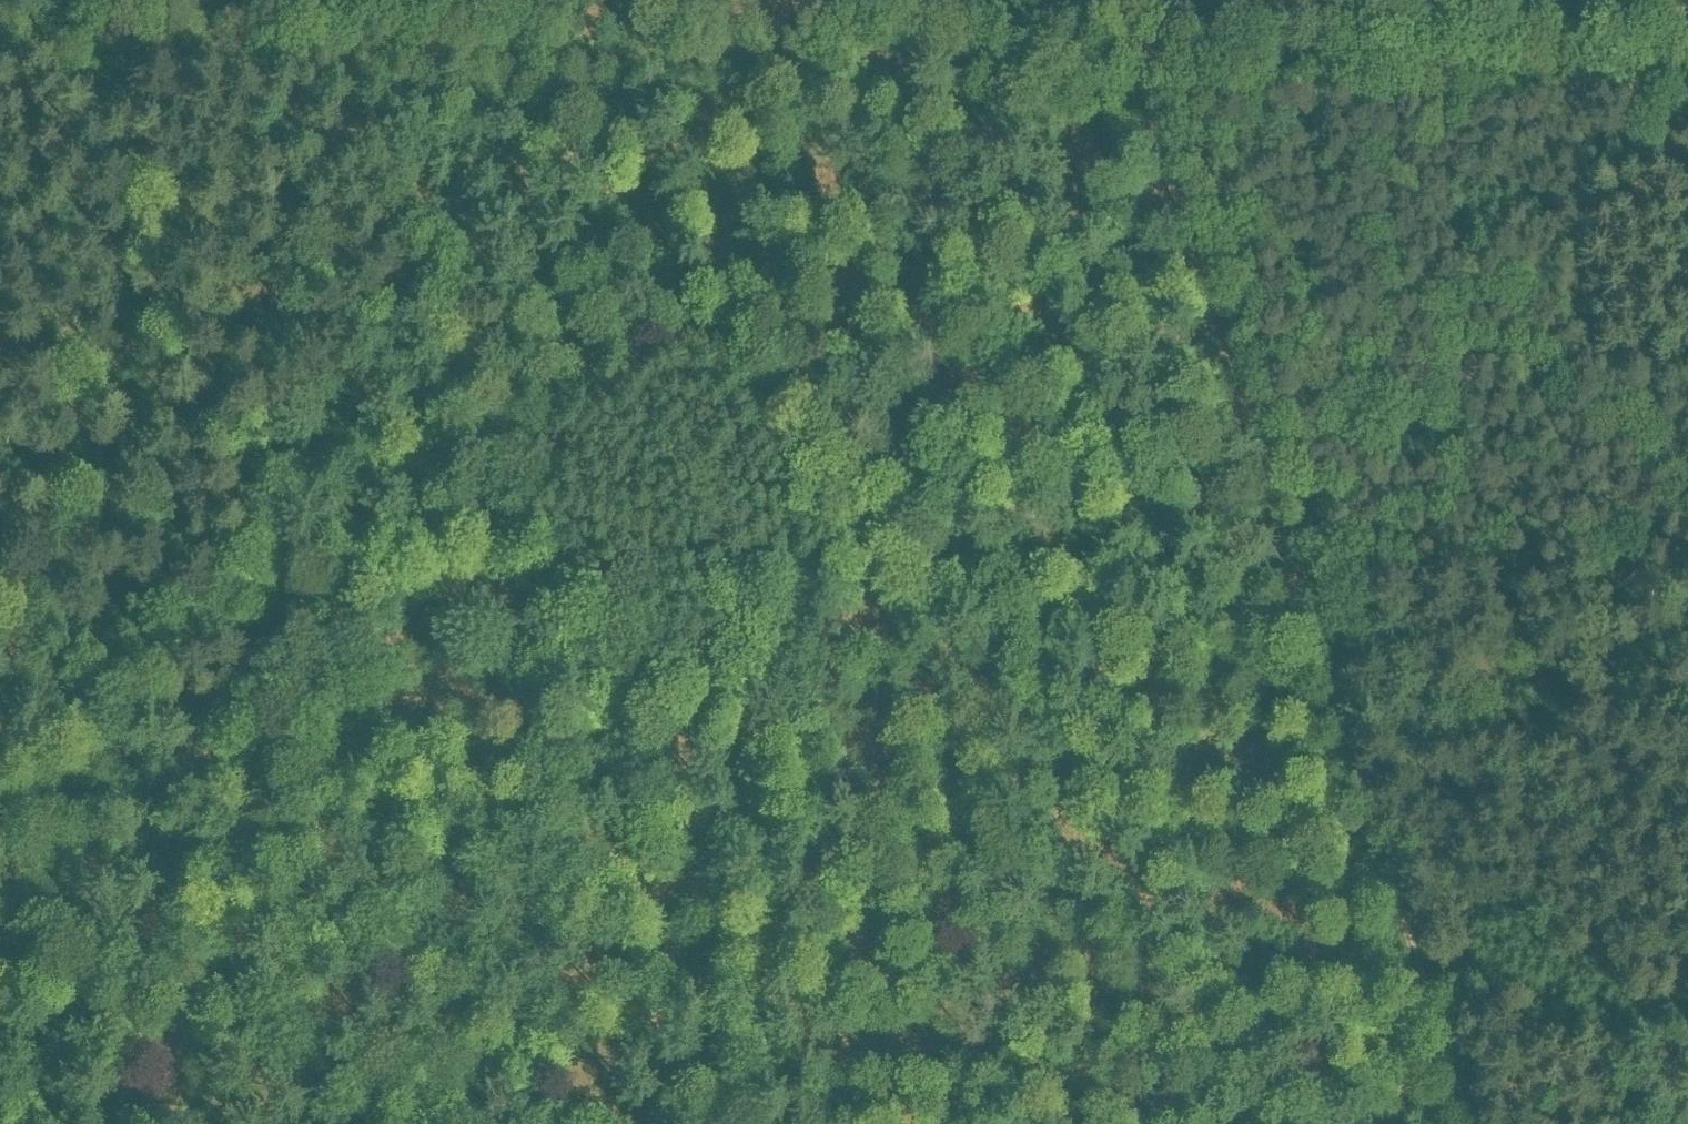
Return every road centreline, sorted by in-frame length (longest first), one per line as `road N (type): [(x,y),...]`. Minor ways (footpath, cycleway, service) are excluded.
road 1 (track): [(0,48),(1687,74)]
road 2 (track): [(1469,1123),(1133,64),(1123,0)]

